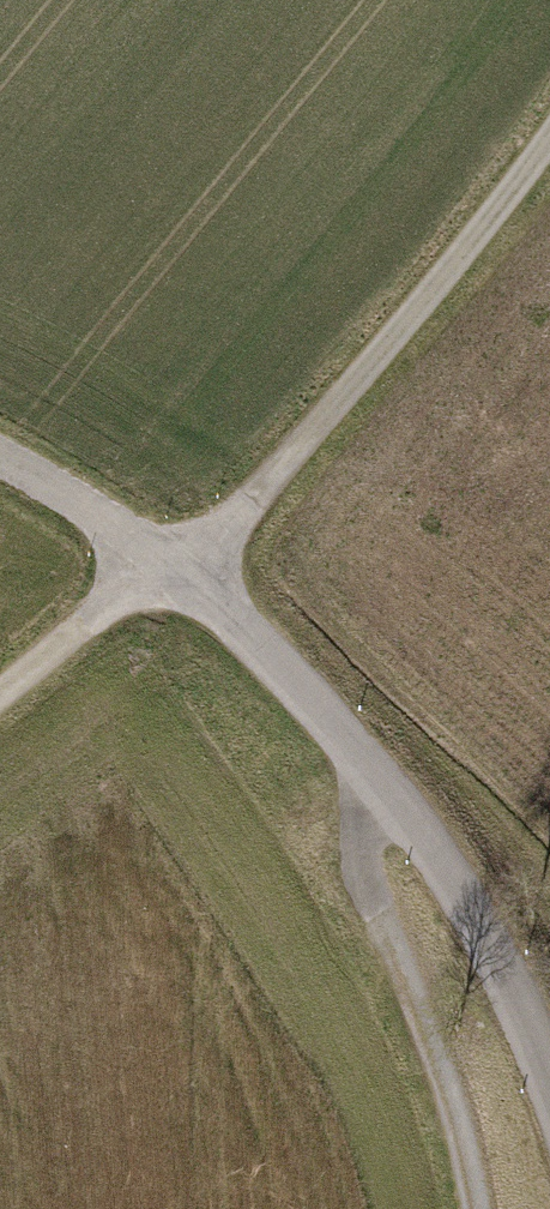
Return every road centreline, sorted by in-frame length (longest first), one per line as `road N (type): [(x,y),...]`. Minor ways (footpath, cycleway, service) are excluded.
road 1 (residential): [(0,457),(170,562),(251,625),(366,770),(522,996),(549,1071)]
road 2 (track): [(549,154),(285,474),(170,562)]
road 3 (track): [(366,770),(369,888),(463,1134),(479,1208)]
road 4 (track): [(0,701),(170,562)]

